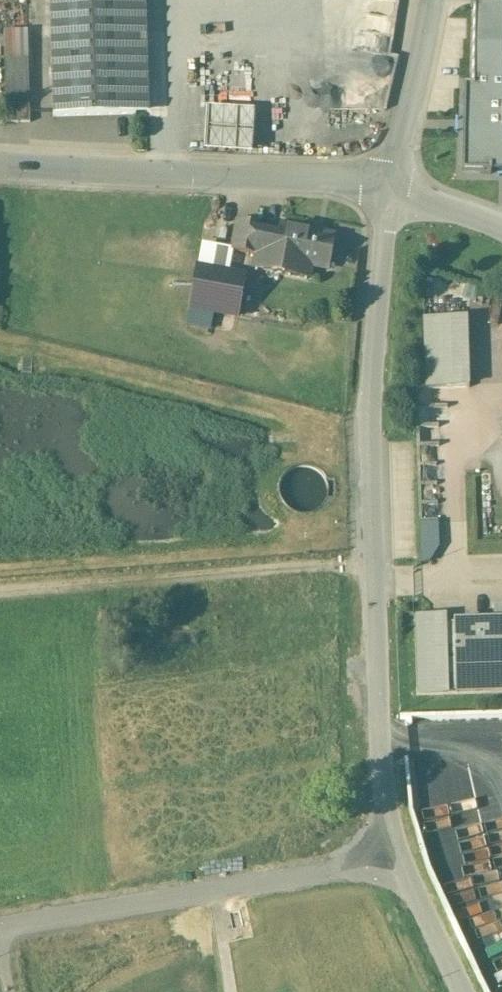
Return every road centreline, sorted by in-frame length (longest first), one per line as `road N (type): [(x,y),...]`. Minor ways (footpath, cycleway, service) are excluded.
road 1 (unclassified): [(388,185),(367,436),(378,758),(394,863)]
road 2 (residential): [(394,863),(370,876),(0,934)]
road 3 (residential): [(0,161),(388,185)]
road 4 (unclassified): [(435,0),(388,185)]
road 5 (unclassified): [(394,863),(459,991)]
road 6 (residential): [(388,185),(501,232)]

